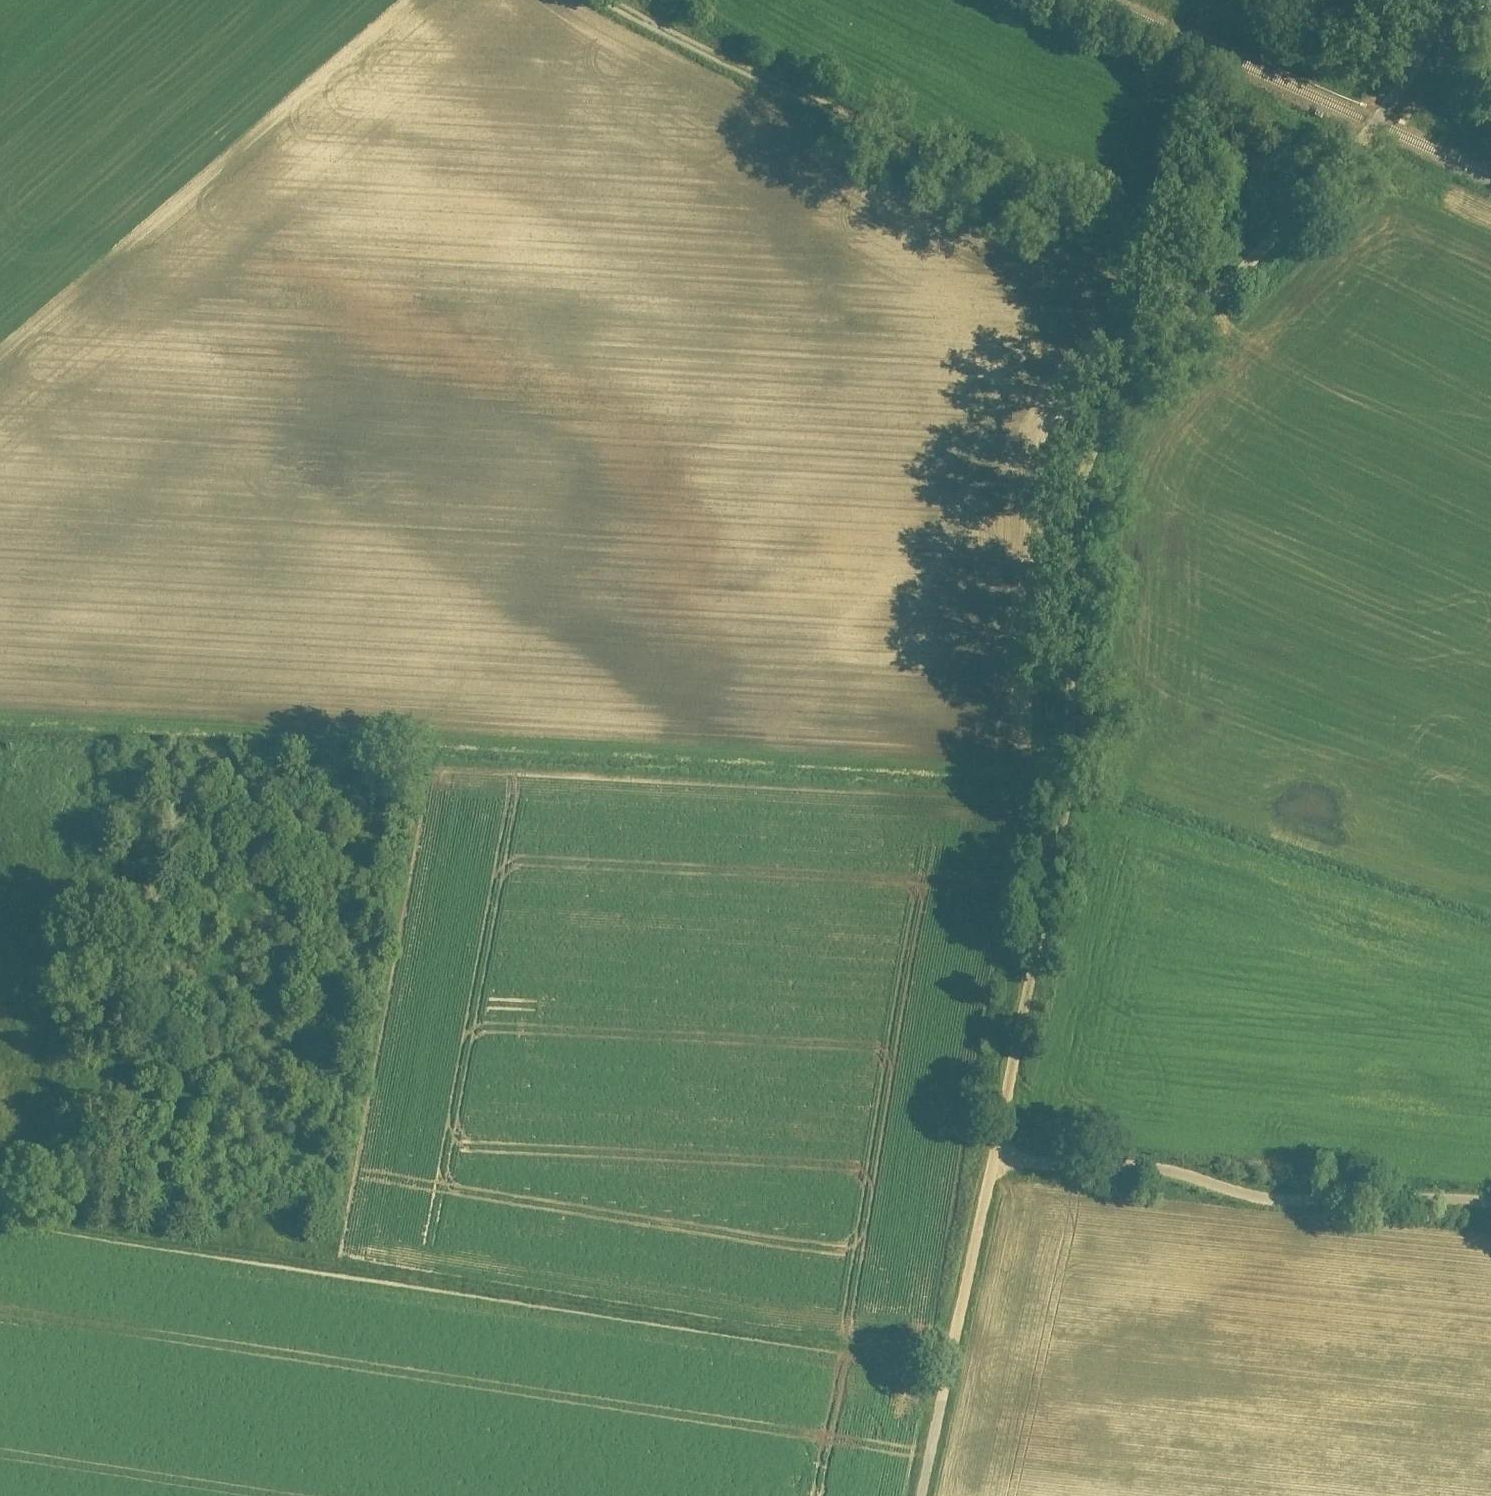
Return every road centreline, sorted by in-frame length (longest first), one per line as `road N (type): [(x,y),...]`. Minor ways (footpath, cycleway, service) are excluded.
road 1 (unclassified): [(995,1165),(1067,808),(1075,536),(1193,306),(1384,119),(1441,0)]
road 2 (track): [(1193,306),(619,0)]
road 3 (unclassified): [(1490,1204),(1249,1191),(1078,1163),(995,1165)]
road 4 (unclassified): [(921,1495),(995,1165)]

